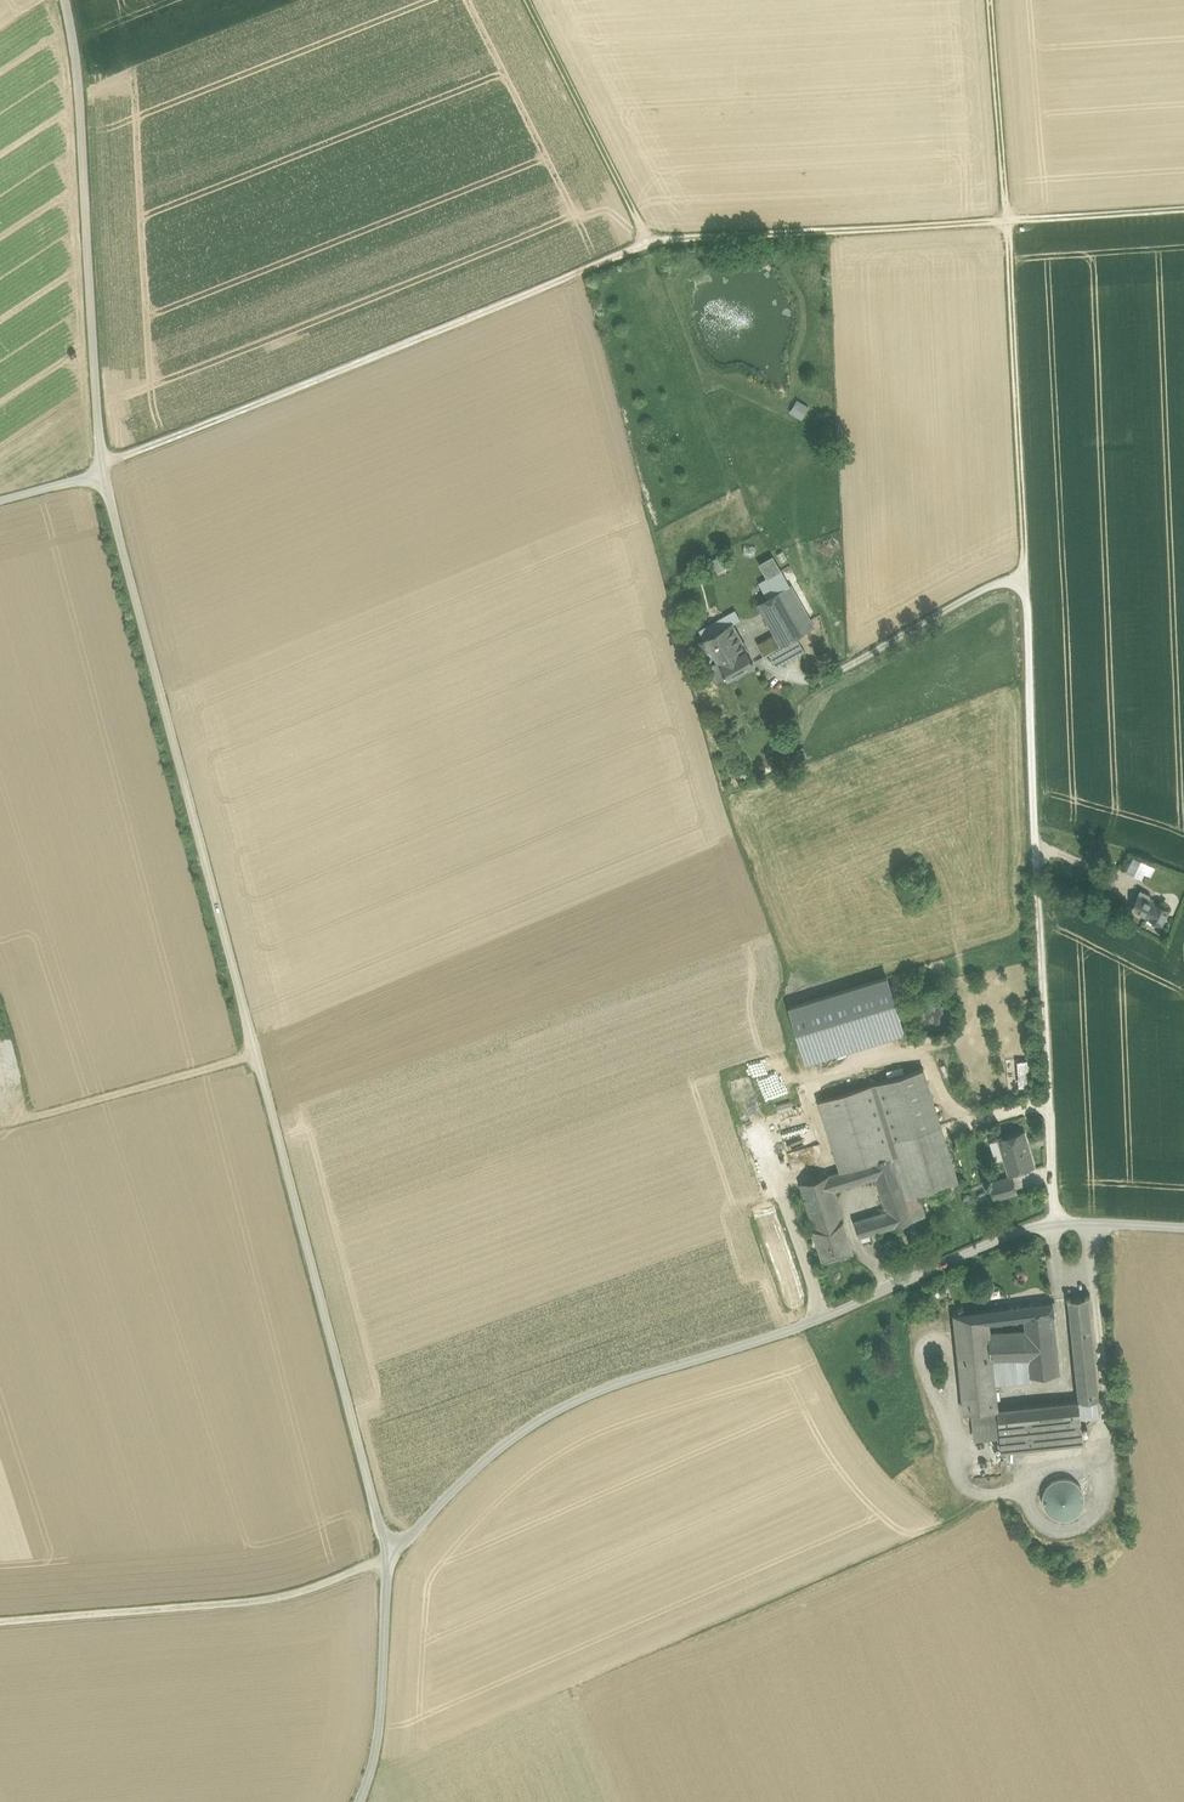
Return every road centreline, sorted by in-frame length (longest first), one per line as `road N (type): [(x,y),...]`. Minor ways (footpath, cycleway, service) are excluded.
road 1 (track): [(1183,210),(649,245),(103,469)]
road 2 (unclassified): [(103,469),(389,1553)]
road 3 (unclassified): [(1053,1223),(1005,1235),(808,1324),(625,1381),(544,1417),(499,1447),(389,1553)]
road 4 (unclassified): [(1053,1223),(1025,576),(944,614)]
road 5 (track): [(1025,576),(990,0)]
road 6 (unclassified): [(65,0),(80,88),(103,469)]
road 7 (unclassified): [(389,1553),(275,1600),(0,1622)]
road 8 (track): [(257,1055),(13,1125),(0,1075)]
road 9 (track): [(649,245),(525,0)]
road 10 (unclassified): [(389,1553),(381,1721),(358,1801)]
road 11 (unclassified): [(1183,1225),(1053,1223)]

